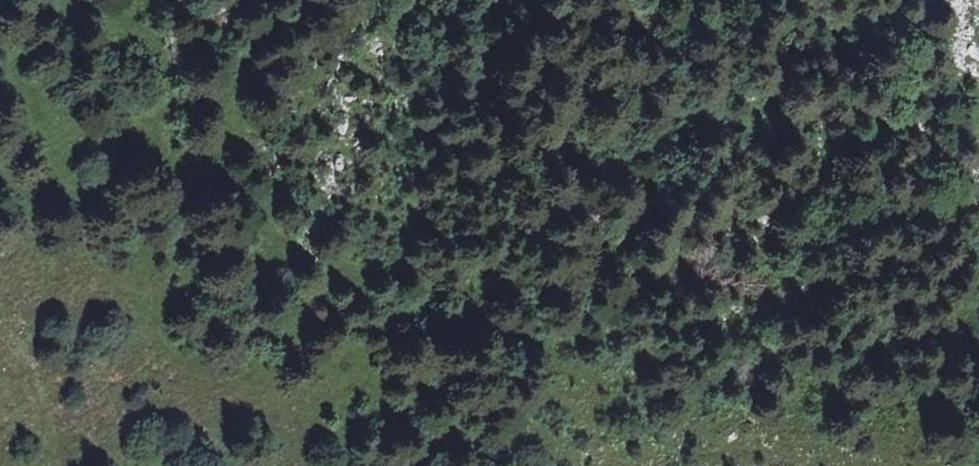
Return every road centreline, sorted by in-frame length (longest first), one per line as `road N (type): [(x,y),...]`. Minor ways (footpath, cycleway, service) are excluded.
road 1 (track): [(0,349),(43,425),(49,465)]

